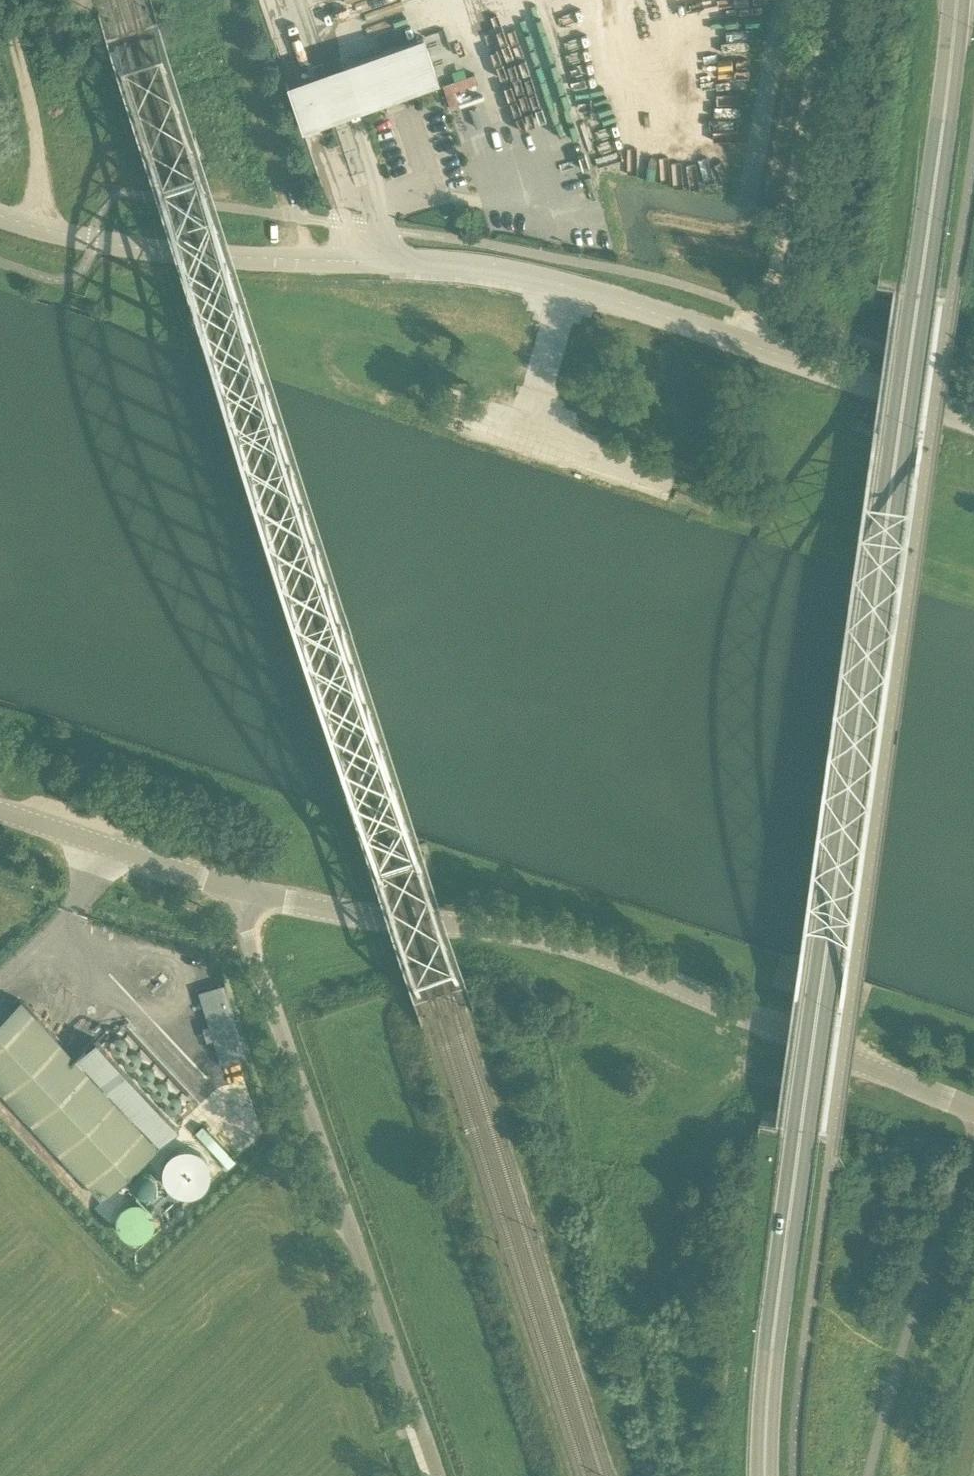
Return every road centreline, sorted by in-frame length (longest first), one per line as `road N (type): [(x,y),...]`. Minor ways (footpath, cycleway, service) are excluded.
road 1 (tertiary): [(767,1475),(787,1236),(960,0)]
road 2 (unclassified): [(754,344),(514,274),(169,250),(0,213)]
road 3 (tertiary): [(973,1109),(589,948),(252,895)]
road 4 (unclassified): [(437,1475),(253,951),(252,895)]
road 5 (unclassified): [(754,344),(784,227),(824,0)]
road 6 (track): [(304,260),(229,0)]
road 7 (tertiary): [(252,895),(0,814)]
road 8 (unclassified): [(973,418),(754,344)]
road 9 (track): [(36,225),(40,158),(4,0)]

